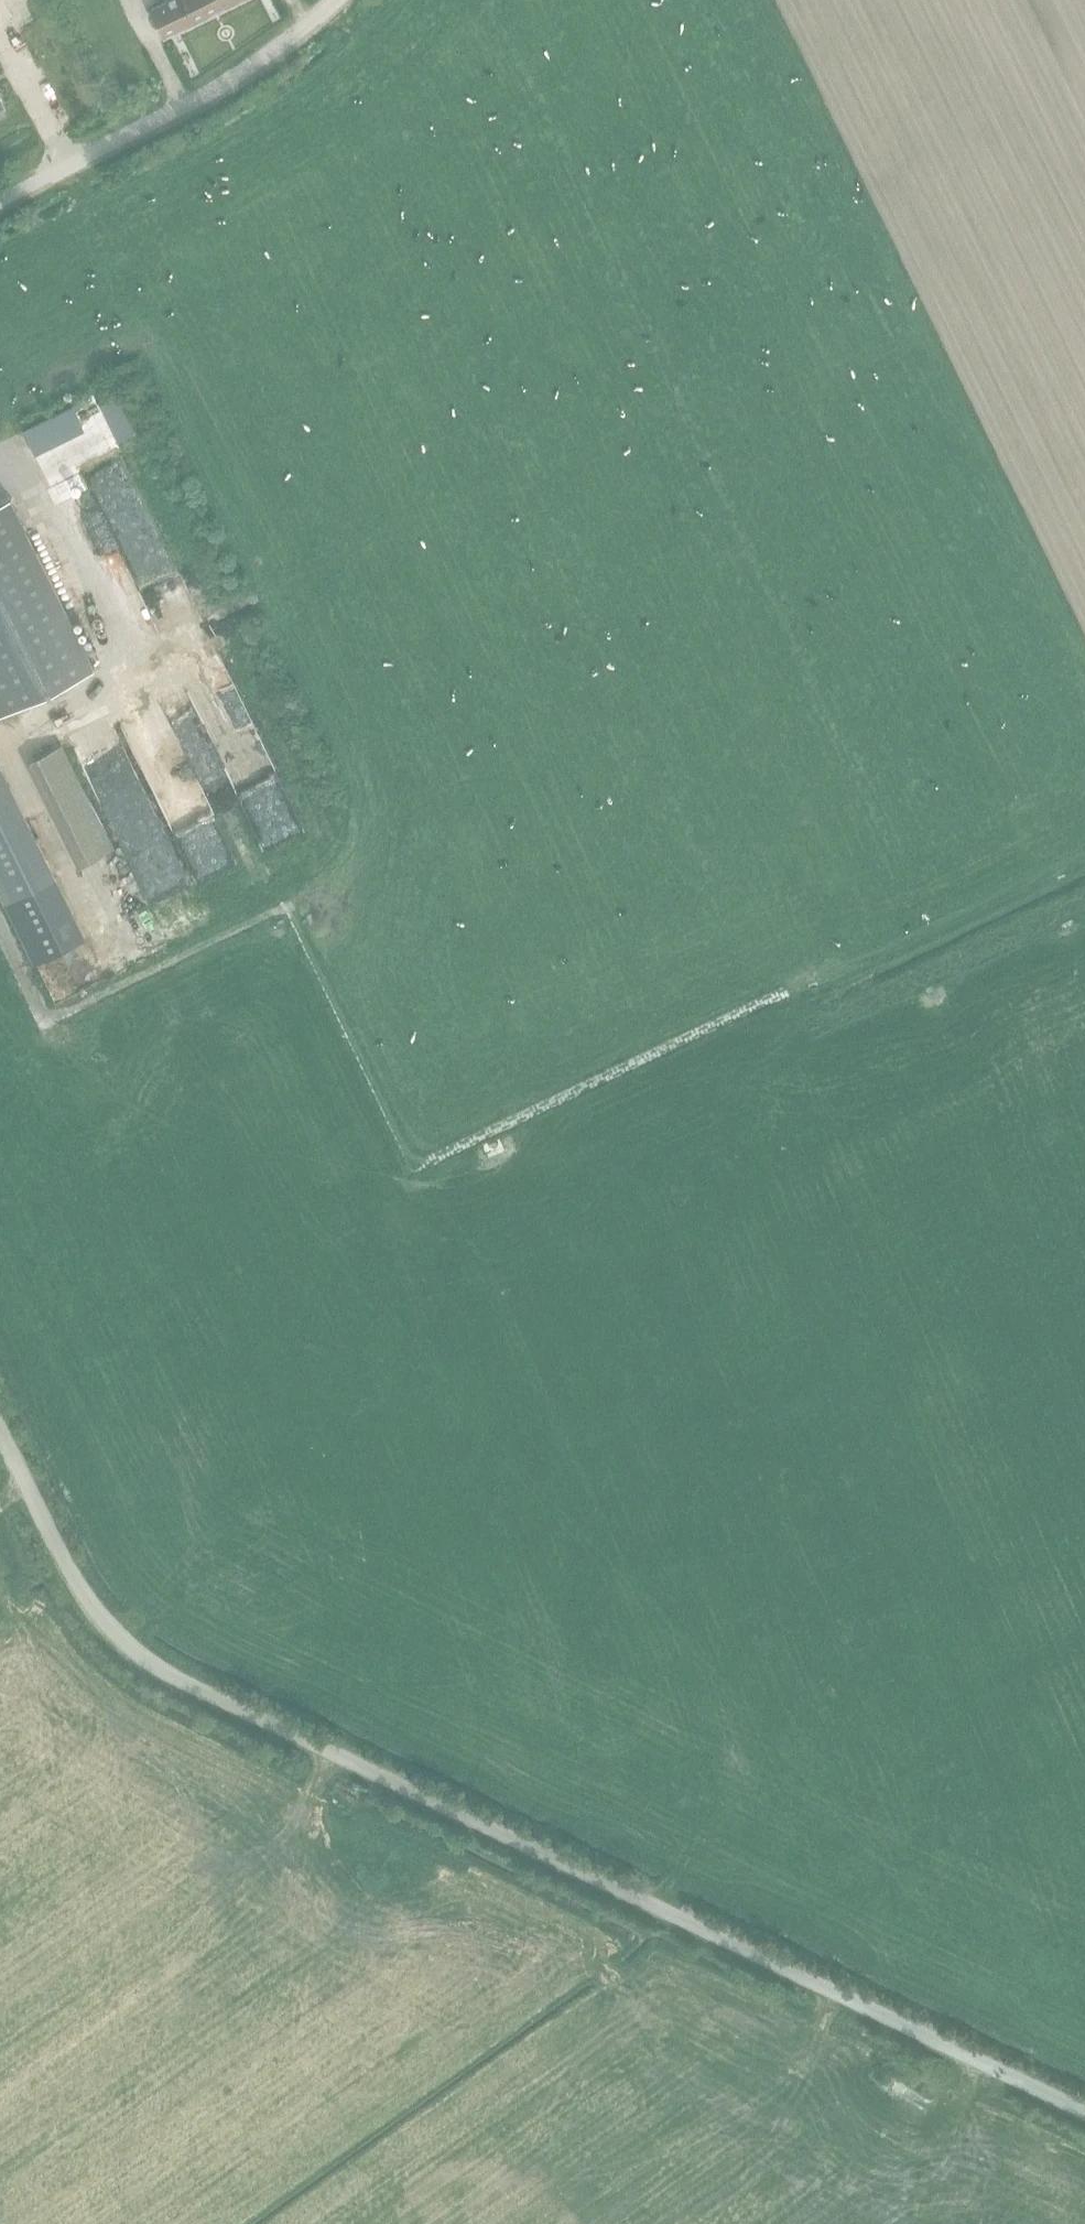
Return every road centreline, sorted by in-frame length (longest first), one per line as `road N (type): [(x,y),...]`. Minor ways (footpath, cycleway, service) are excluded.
road 1 (unclassified): [(1084,2113),(182,1684),(120,1640),(78,1587),(0,1427)]
road 2 (unclassified): [(0,202),(254,66),(334,0)]

